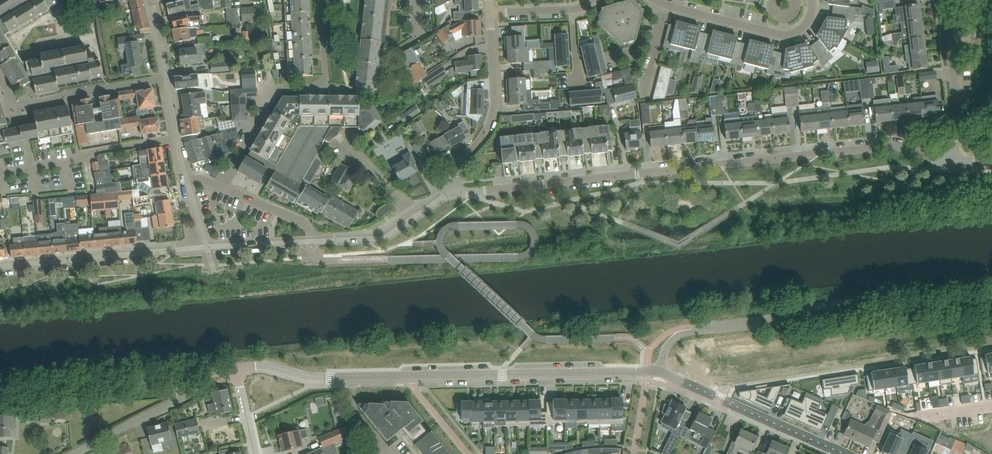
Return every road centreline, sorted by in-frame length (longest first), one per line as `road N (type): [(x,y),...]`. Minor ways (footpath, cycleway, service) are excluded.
road 1 (residential): [(457,193),(885,146),(952,161)]
road 2 (tertiary): [(237,370),(266,367),(311,379),(647,373)]
road 3 (residential): [(715,396),(735,383),(991,342)]
road 4 (unclassified): [(991,282),(767,322)]
road 5 (unclassified): [(991,305),(767,322)]
road 6 (unclassified): [(0,267),(206,246)]
road 7 (unclassified): [(201,374),(0,394)]
road 8 (residential): [(490,12),(495,111),(455,164),(457,193)]
road 9 (residential): [(166,78),(23,106),(0,77)]
road 10 (residential): [(813,0),(810,19),(791,33),(666,5)]
road 11 (residential): [(952,161),(958,128),(945,0)]
road 12 (residential): [(310,241),(382,239),(457,193)]
road 13 (unclassified): [(75,453),(172,403),(201,374)]
road 14 (tertiary): [(715,396),(845,453)]
road 15 (unclassified): [(767,322),(677,336),(660,374)]

